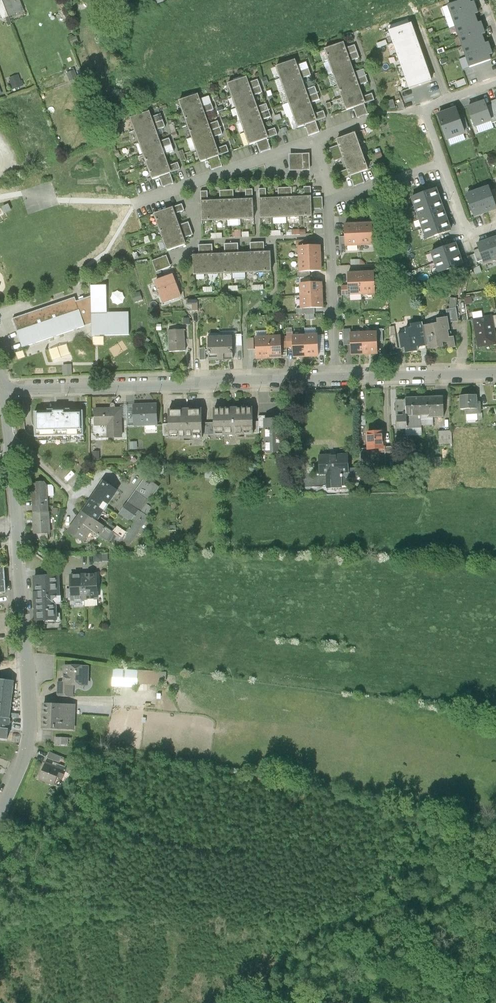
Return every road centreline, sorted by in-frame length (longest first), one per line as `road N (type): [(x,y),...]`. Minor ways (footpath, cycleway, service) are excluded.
road 1 (tertiary): [(0,812),(30,725),(4,390)]
road 2 (residential): [(335,378),(4,390)]
road 3 (residential): [(330,202),(335,378)]
road 4 (residential): [(495,374),(335,378)]
road 5 (residential): [(188,185),(315,141)]

